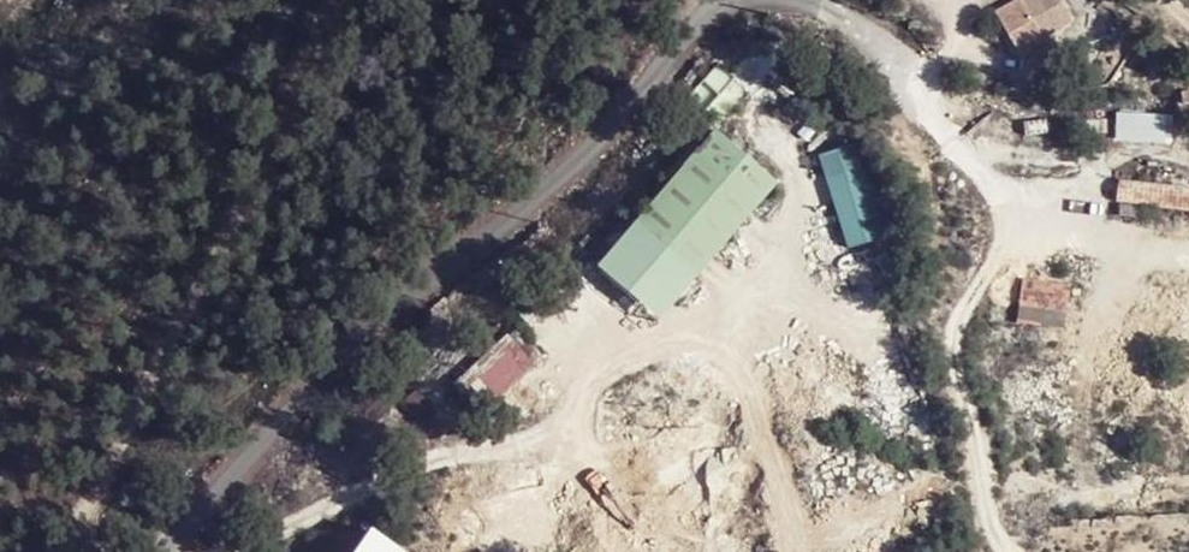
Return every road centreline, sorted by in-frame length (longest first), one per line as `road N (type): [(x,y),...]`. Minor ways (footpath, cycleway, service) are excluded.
road 1 (residential): [(734,0),(382,312),(167,551)]
road 2 (track): [(334,0),(322,73),(65,551)]

